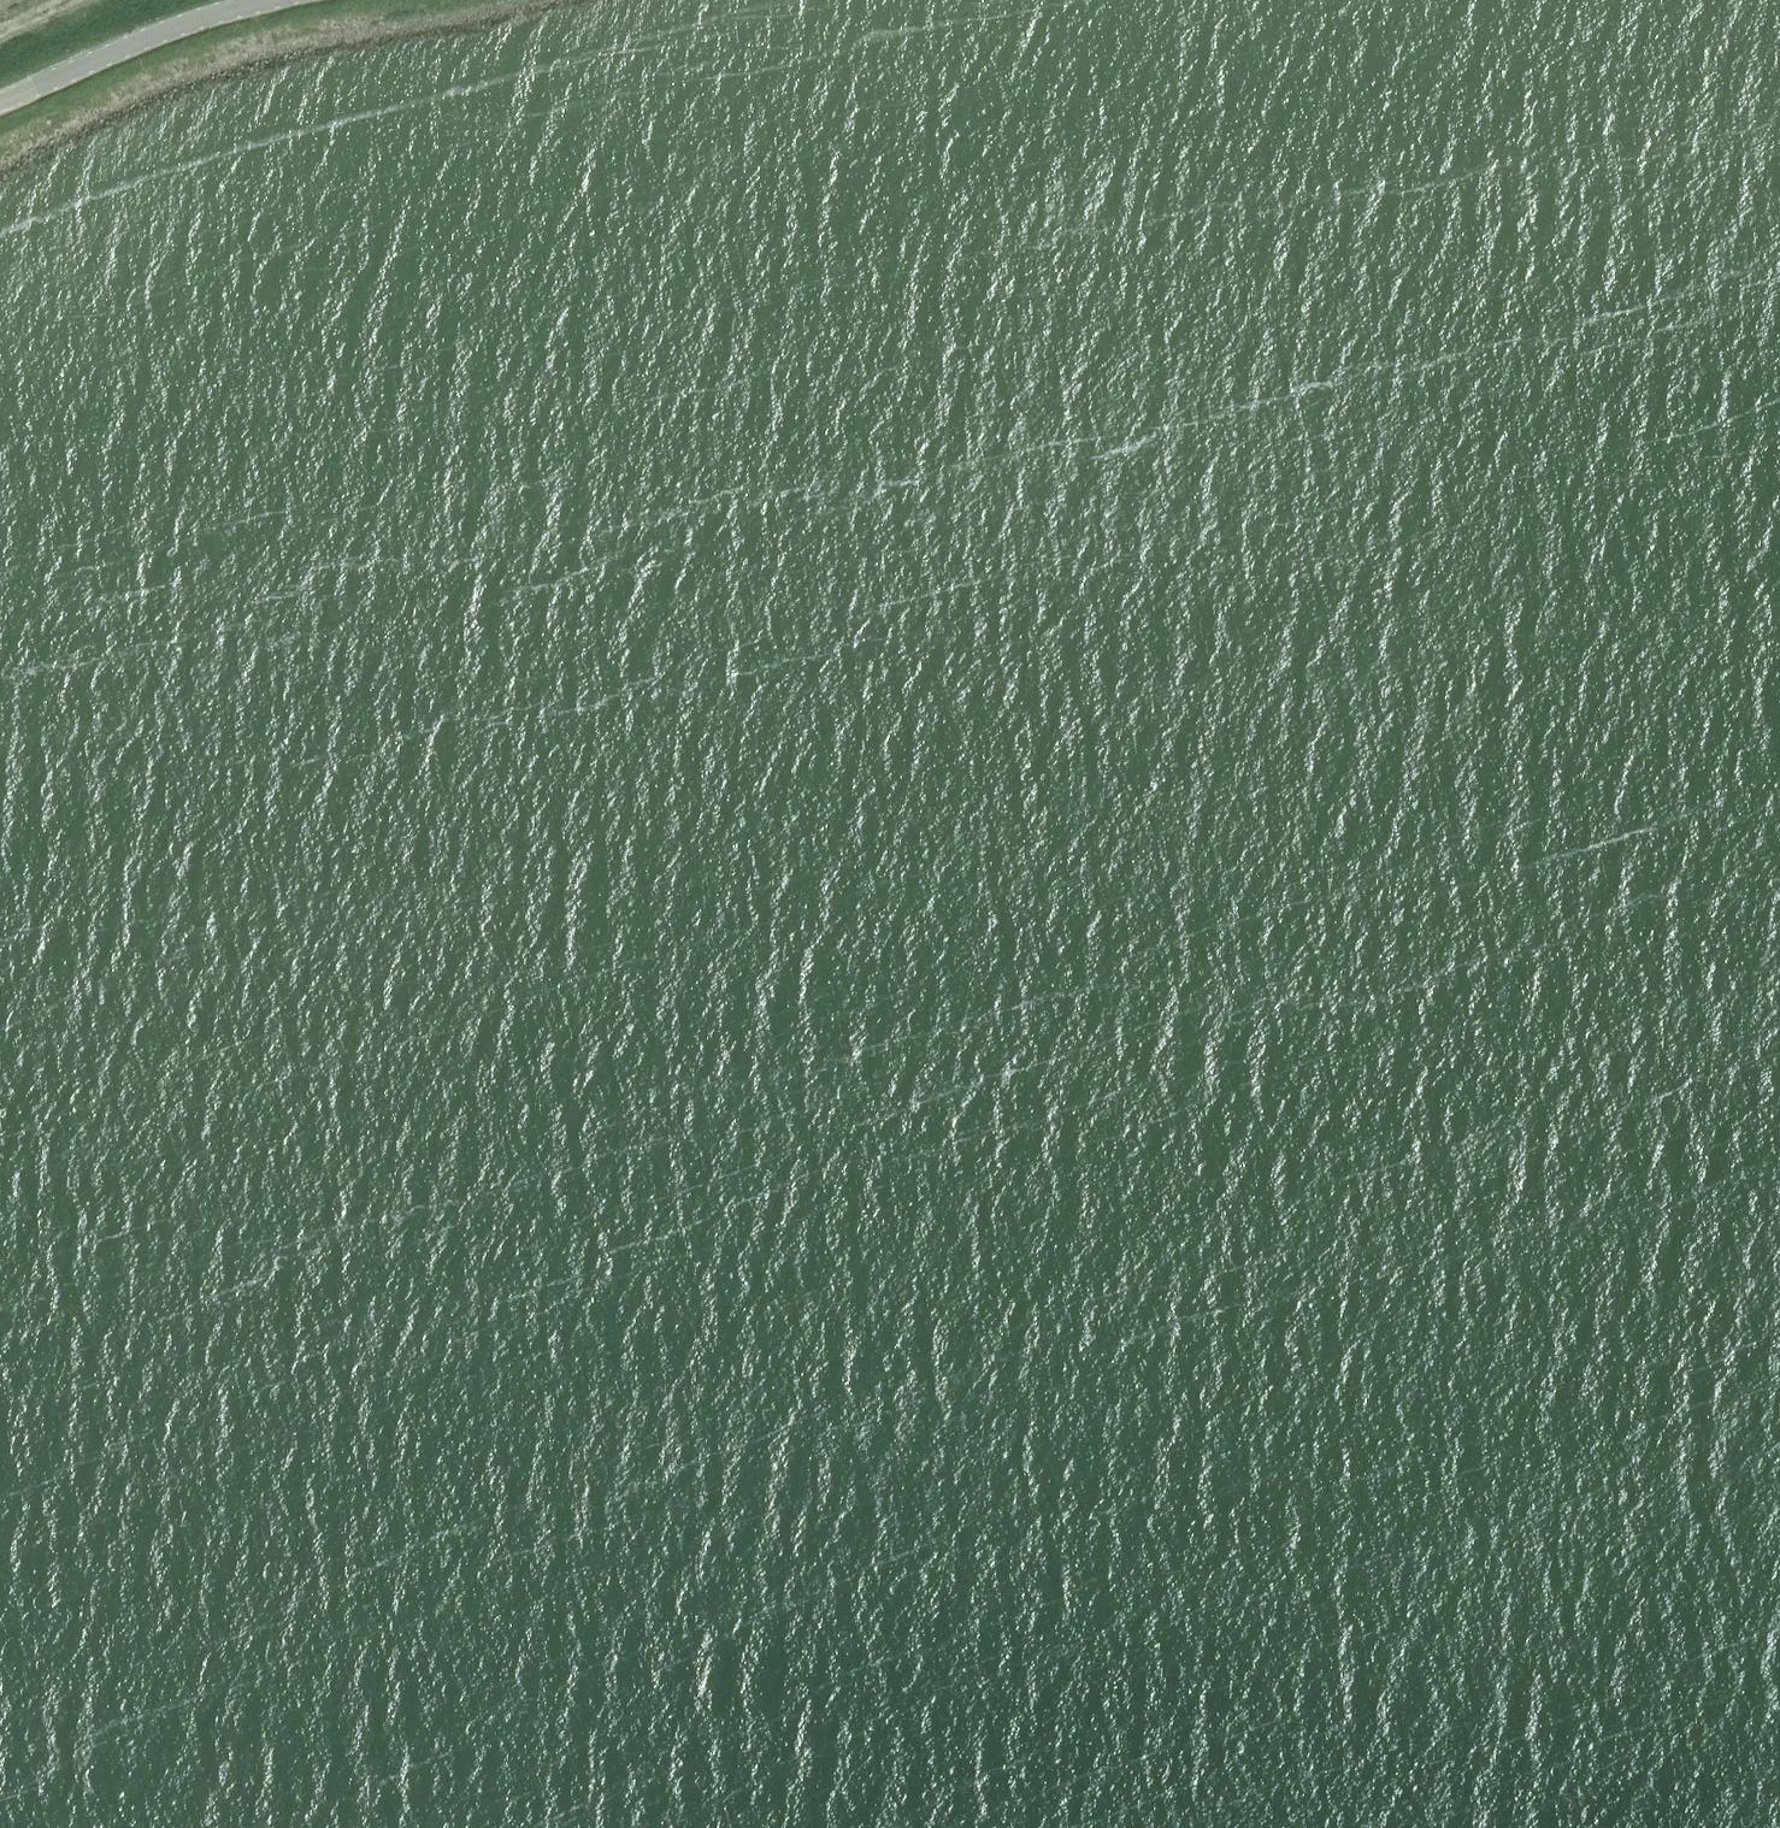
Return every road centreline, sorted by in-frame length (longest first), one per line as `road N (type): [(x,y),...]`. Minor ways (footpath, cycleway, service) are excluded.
road 1 (tertiary): [(0,101),(257,0)]

